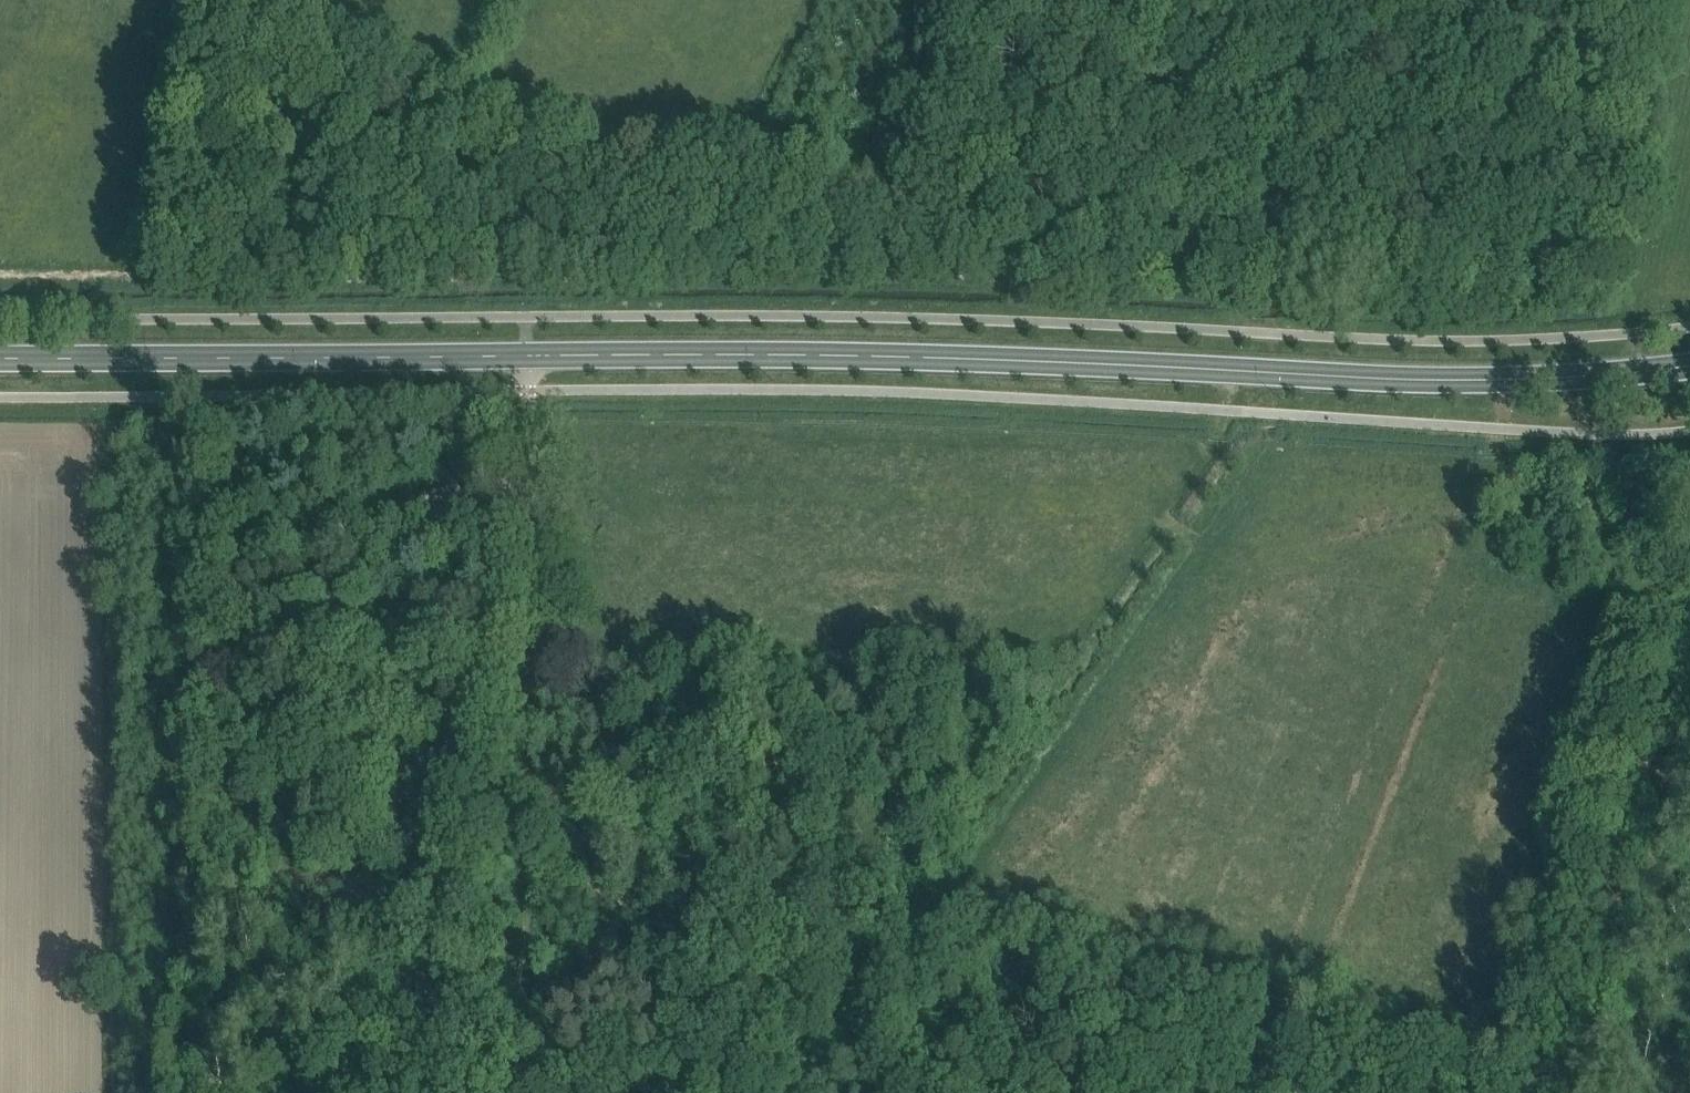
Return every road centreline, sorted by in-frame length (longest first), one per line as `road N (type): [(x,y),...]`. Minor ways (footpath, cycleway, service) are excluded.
road 1 (secondary): [(0,356),(531,351),(1284,368),(1487,383),(1689,369)]
road 2 (track): [(527,1092),(530,460)]

